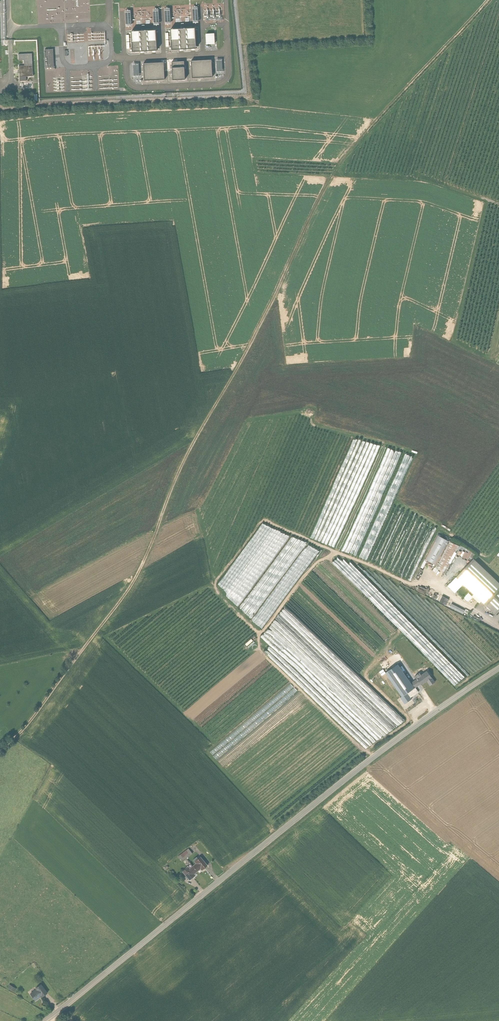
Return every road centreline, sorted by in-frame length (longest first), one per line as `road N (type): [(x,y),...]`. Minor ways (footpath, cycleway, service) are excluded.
road 1 (track): [(0,751),(137,576),(181,467),(332,174),(487,0)]
road 2 (tertiary): [(45,1020),(372,759),(498,669)]
road 3 (track): [(0,110),(247,96)]

